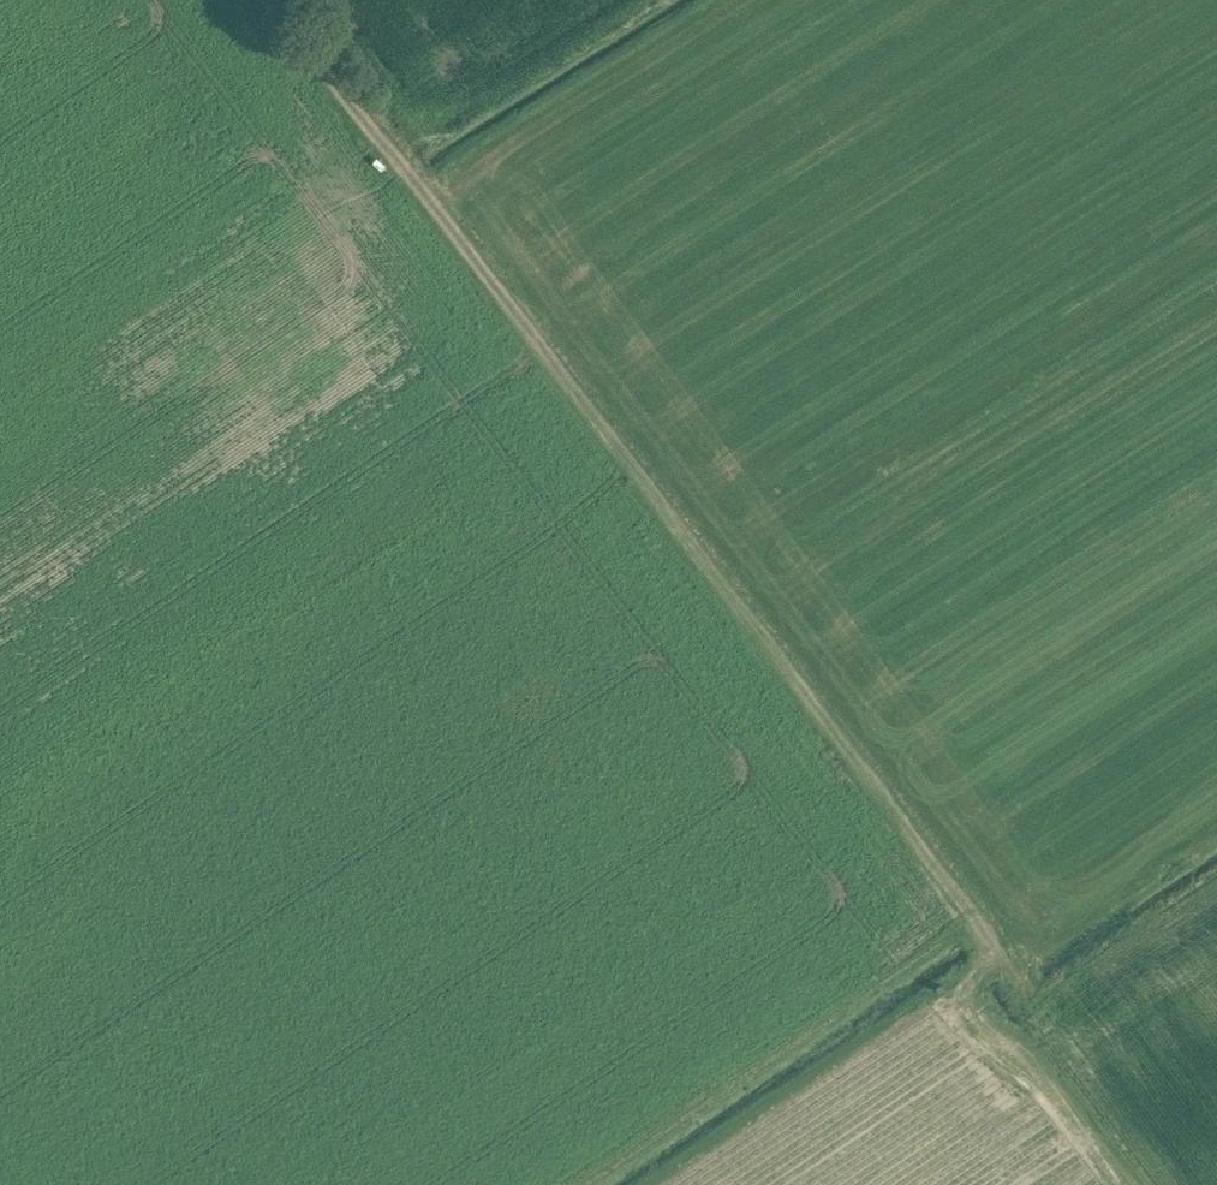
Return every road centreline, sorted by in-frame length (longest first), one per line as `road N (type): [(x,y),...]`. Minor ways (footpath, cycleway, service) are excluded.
road 1 (track): [(1216,883),(1033,1003),(264,0)]

